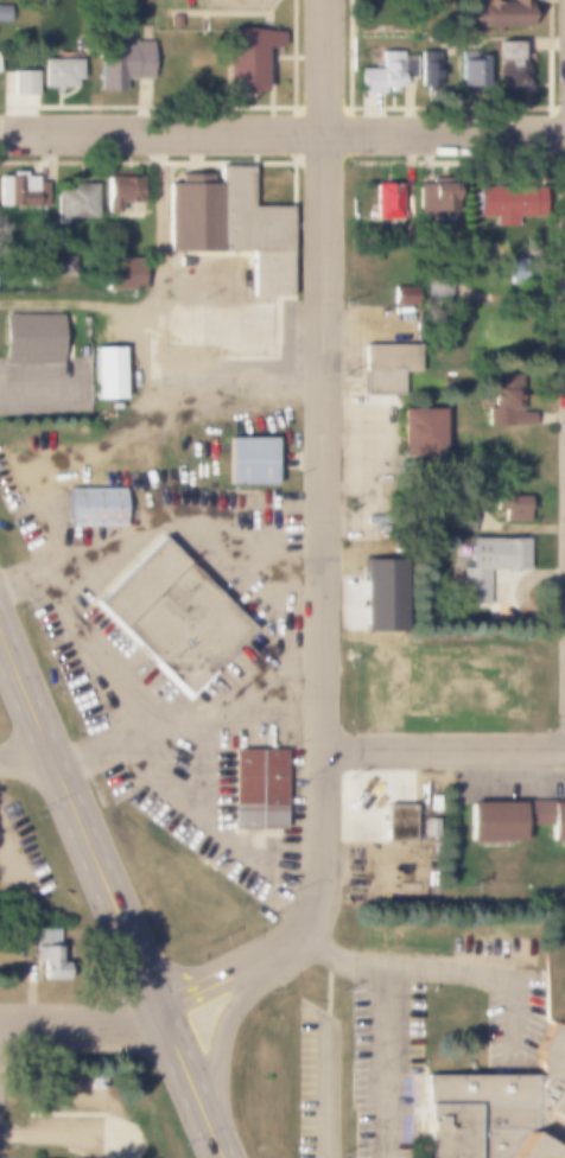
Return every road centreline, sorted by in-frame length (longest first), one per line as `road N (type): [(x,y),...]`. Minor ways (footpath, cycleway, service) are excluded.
road 1 (residential): [(158,1009),(284,944),(311,914),(322,874),(326,0)]
road 2 (residential): [(564,135),(0,132)]
road 3 (primary): [(158,1009),(51,759)]
road 4 (residential): [(564,749),(323,752)]
road 5 (residential): [(0,1027),(126,1025),(158,1009)]
road 6 (primary): [(205,1116),(218,1045),(254,963)]
road 7 (primary): [(222,1157),(158,1009)]
road 8 (primary): [(51,759),(0,638)]

